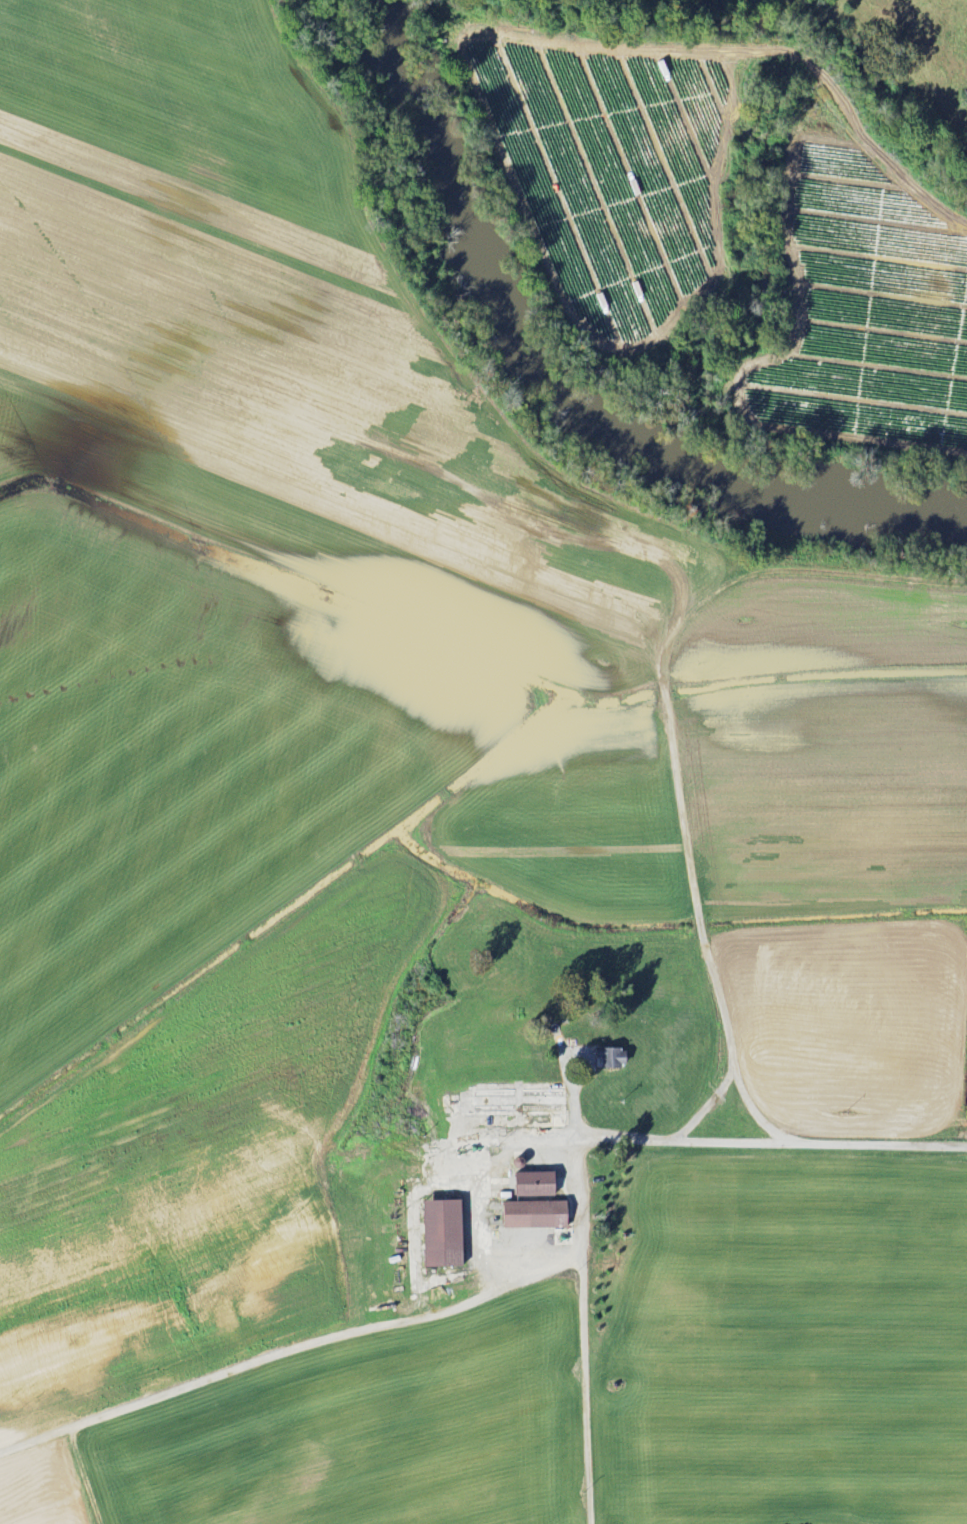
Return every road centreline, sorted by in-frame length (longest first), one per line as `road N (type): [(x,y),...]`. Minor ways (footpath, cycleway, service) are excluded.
road 1 (residential): [(966,1144),(618,1136),(584,1142),(574,1161),(590,1523)]

